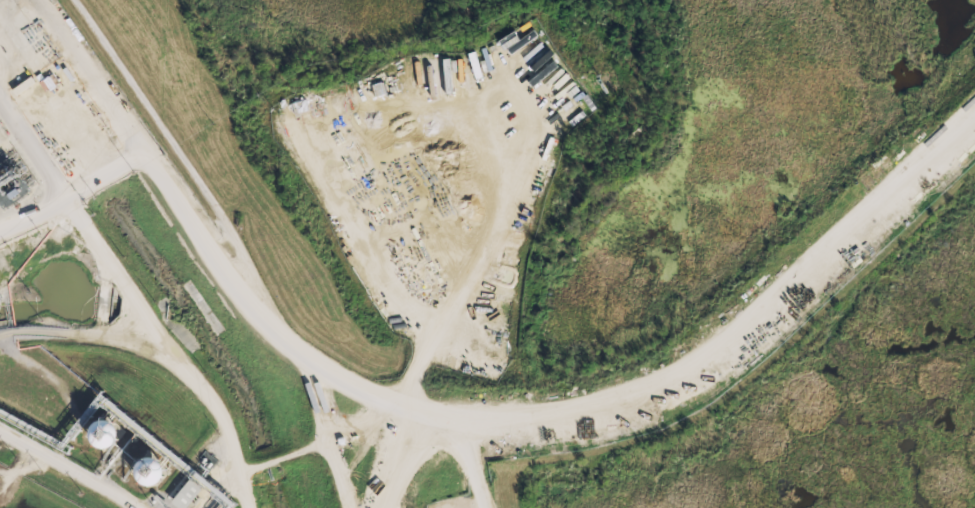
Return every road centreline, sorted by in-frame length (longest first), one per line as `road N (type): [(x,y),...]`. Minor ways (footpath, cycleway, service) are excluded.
road 1 (residential): [(348,507),(290,336),(187,165),(73,0)]

